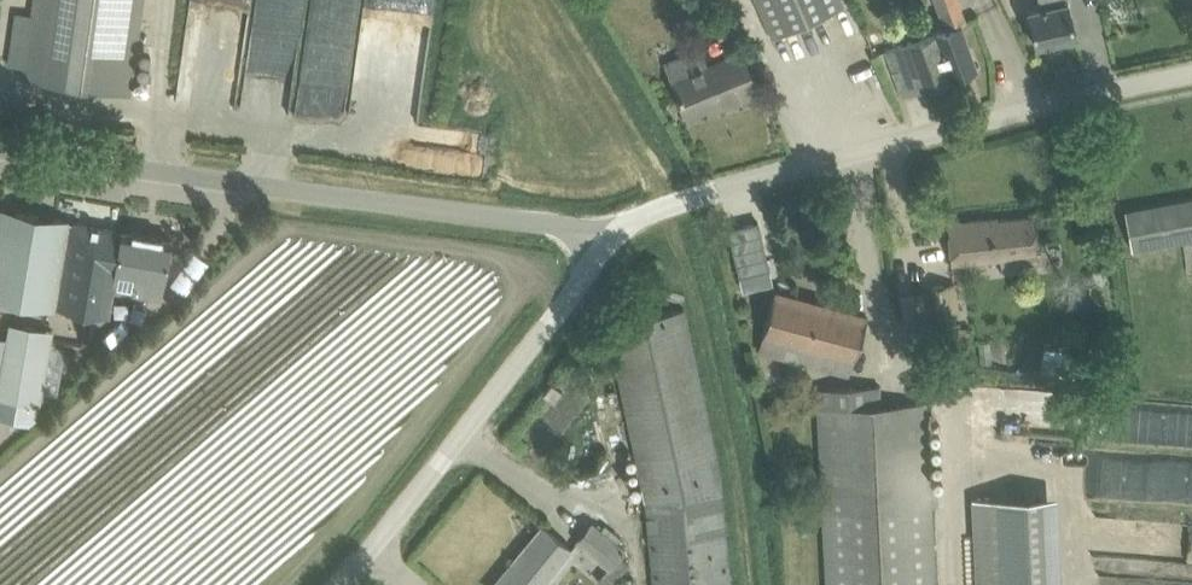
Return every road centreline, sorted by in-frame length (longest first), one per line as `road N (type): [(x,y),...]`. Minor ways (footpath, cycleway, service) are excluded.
road 1 (unclassified): [(608,241),(548,224),(0,149)]
road 2 (unclassified): [(608,241),(635,216),(725,186),(1191,74)]
road 3 (unclassified): [(342,584),(608,241)]

